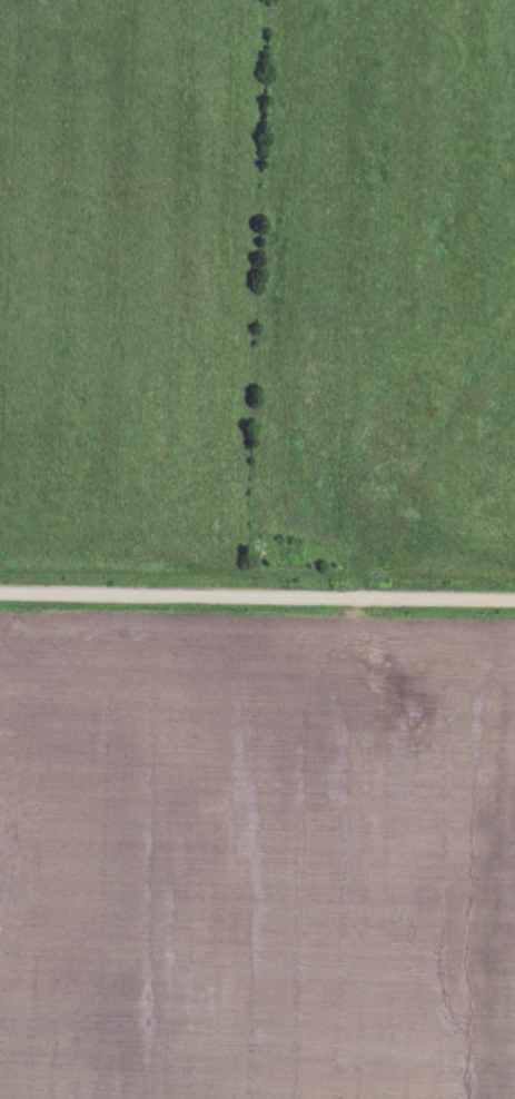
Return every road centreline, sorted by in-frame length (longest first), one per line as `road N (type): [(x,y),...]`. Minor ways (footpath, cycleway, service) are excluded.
road 1 (residential): [(514,598),(0,592)]

